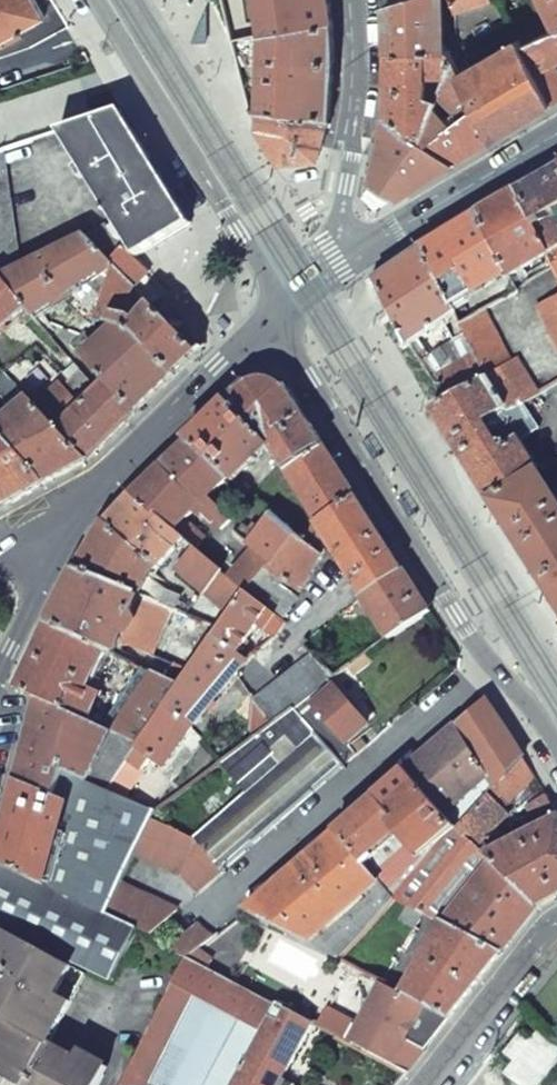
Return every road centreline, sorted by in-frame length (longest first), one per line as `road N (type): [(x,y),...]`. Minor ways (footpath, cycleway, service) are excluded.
road 1 (unclassified): [(284,302),(311,379),(486,662)]
road 2 (secondary): [(97,0),(284,302)]
road 3 (residential): [(238,884),(486,662)]
road 4 (secondary): [(556,132),(284,302)]
road 5 (residential): [(284,302),(345,182),(364,53),(358,0)]
road 6 (secondary): [(284,302),(106,478),(60,509)]
road 7 (residential): [(0,677),(60,509)]

